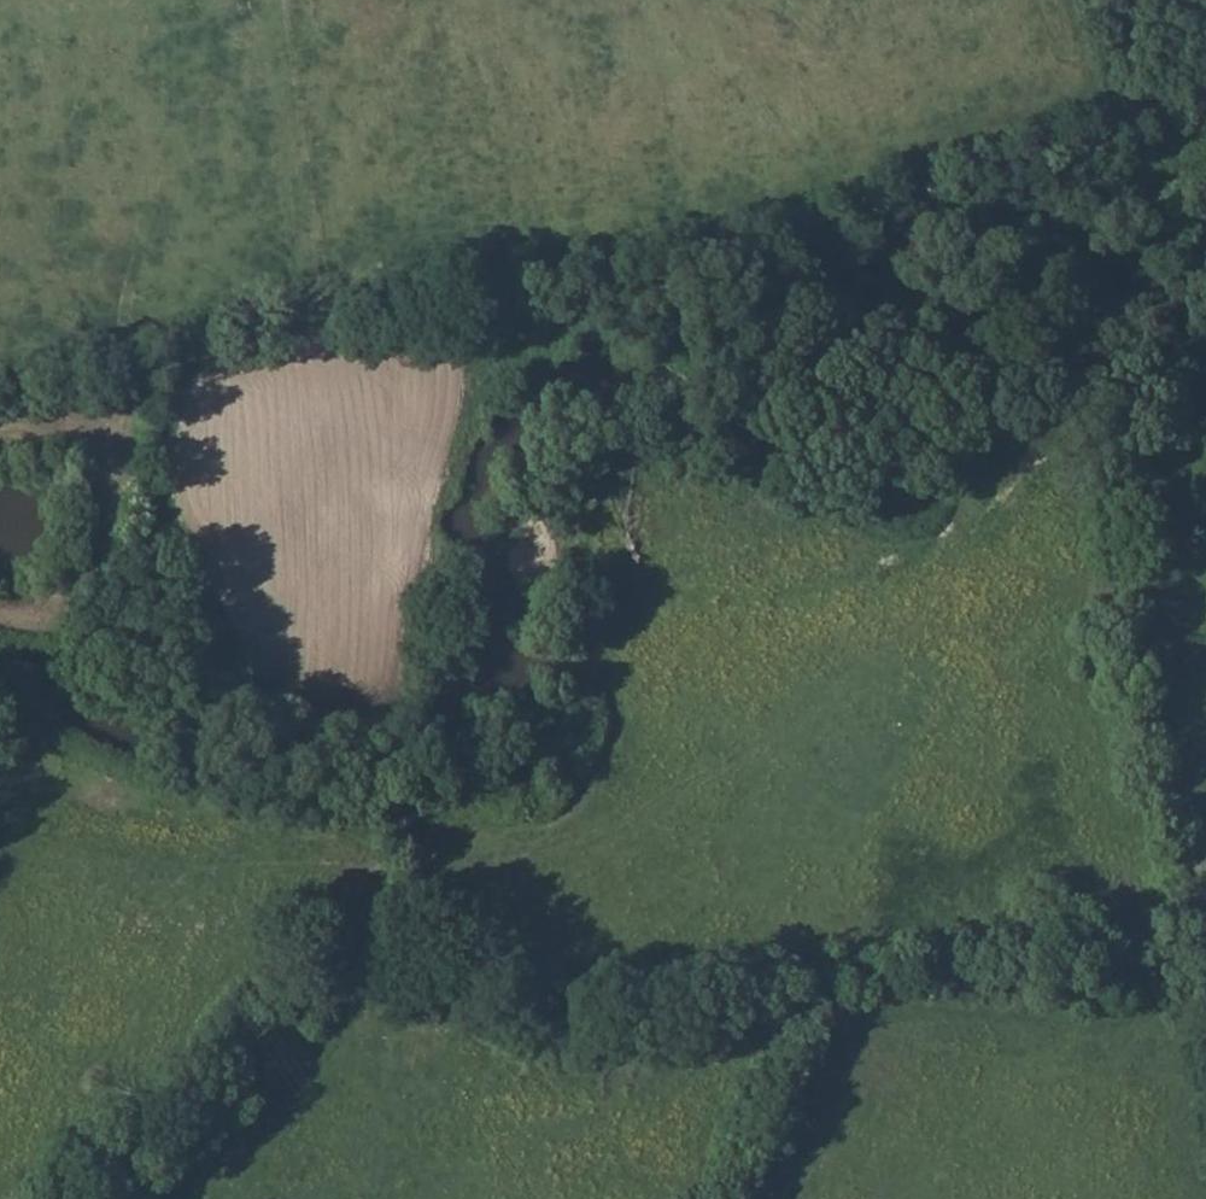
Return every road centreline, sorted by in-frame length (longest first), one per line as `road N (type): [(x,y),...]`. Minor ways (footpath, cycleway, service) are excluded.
road 1 (track): [(1205,831),(1179,713),(1171,626),(1174,478),(1205,409)]
road 2 (track): [(699,1198),(802,1007)]

